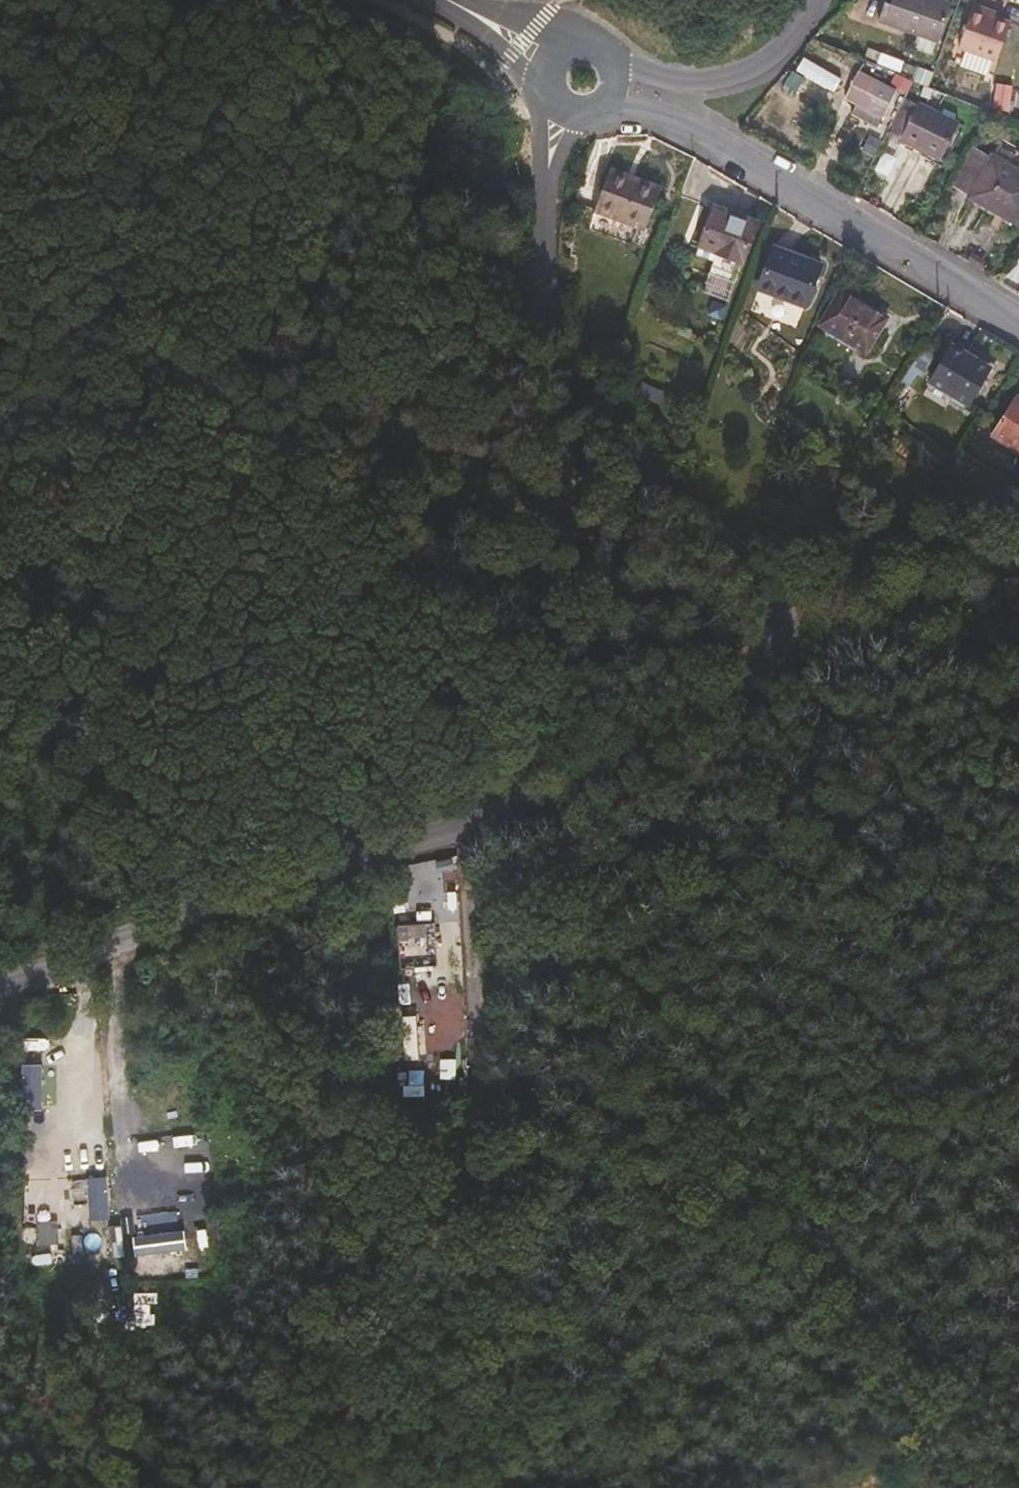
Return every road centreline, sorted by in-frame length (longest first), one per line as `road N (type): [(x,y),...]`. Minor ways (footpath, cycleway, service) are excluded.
road 1 (unclassified): [(0,988),(483,826),(643,750),(799,657),(806,629),(790,592),(599,415),(547,326),(541,220),(554,149),(573,107)]
road 2 (residential): [(607,96),(722,143),(911,254),(1018,330)]
road 3 (track): [(517,1487),(497,1109)]
road 4 (residential): [(814,0),(789,41),(738,72),(694,78),(608,63)]
road 5 (unclassified): [(453,1),(556,92)]
road 6 (unclassified): [(582,48),(453,1)]

